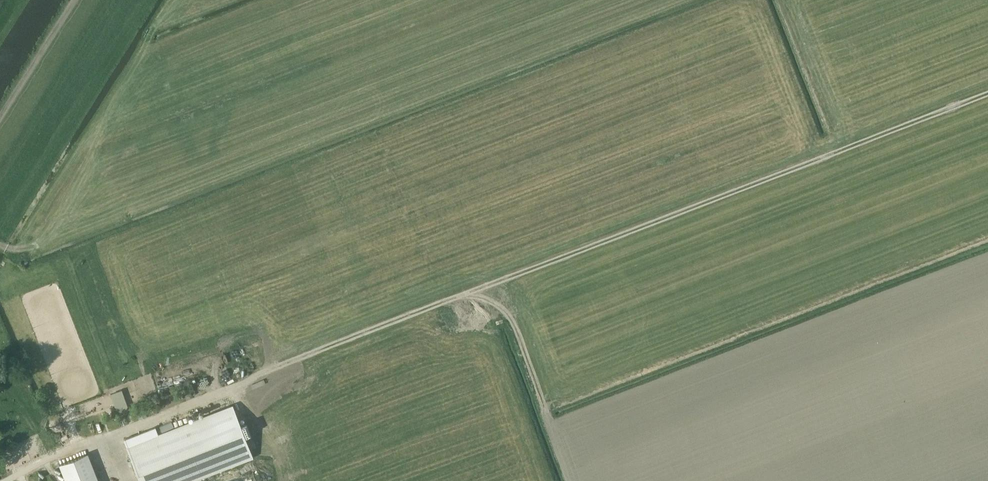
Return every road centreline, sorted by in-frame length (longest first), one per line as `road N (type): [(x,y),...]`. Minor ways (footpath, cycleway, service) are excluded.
road 1 (track): [(231,386),(987,93)]
road 2 (track): [(496,282),(571,480)]
road 3 (track): [(0,119),(78,0)]

